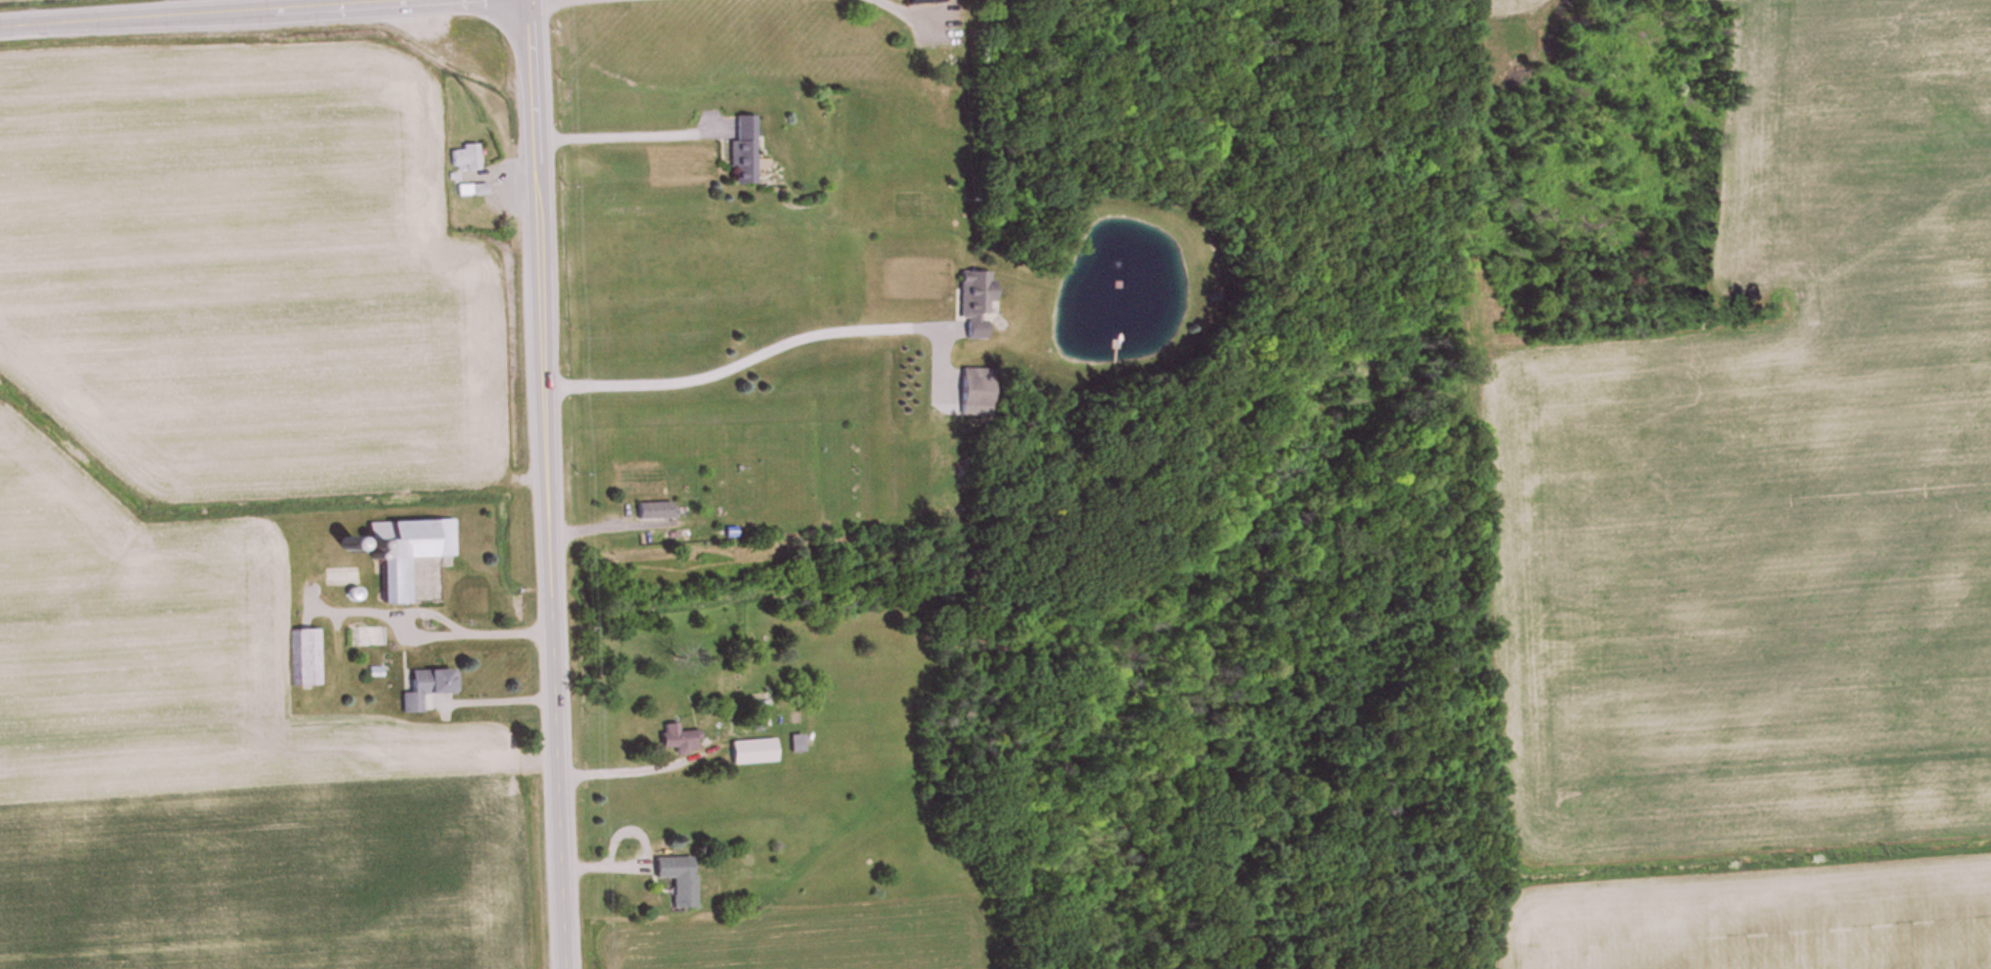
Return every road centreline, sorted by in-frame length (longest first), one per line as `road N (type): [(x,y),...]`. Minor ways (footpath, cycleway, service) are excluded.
road 1 (secondary): [(560,968),(517,0)]
road 2 (secondary): [(371,0),(0,25)]
road 3 (secondary): [(309,3),(398,23),(438,45),(499,113),(528,179)]

